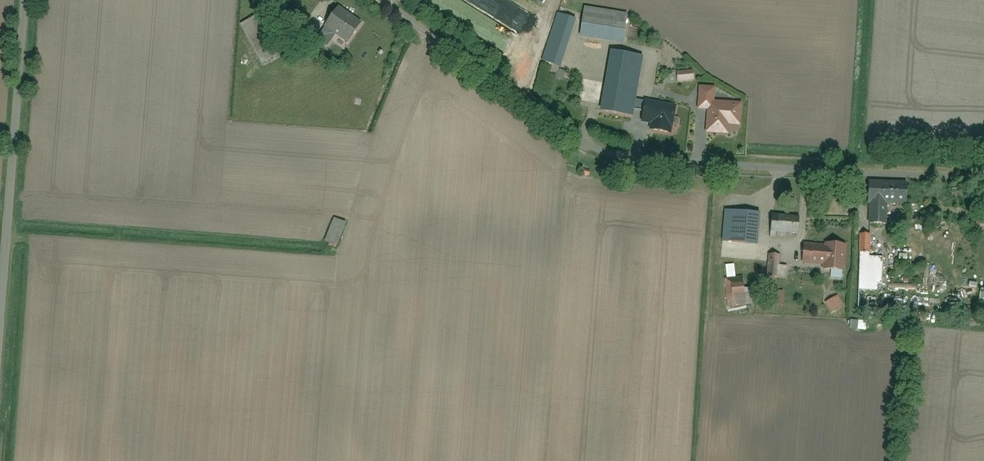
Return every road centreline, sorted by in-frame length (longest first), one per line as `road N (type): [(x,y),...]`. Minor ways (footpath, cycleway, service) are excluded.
road 1 (unclassified): [(368,0),(558,126),(710,164),(983,172)]
road 2 (unclassified): [(26,0),(0,352)]

